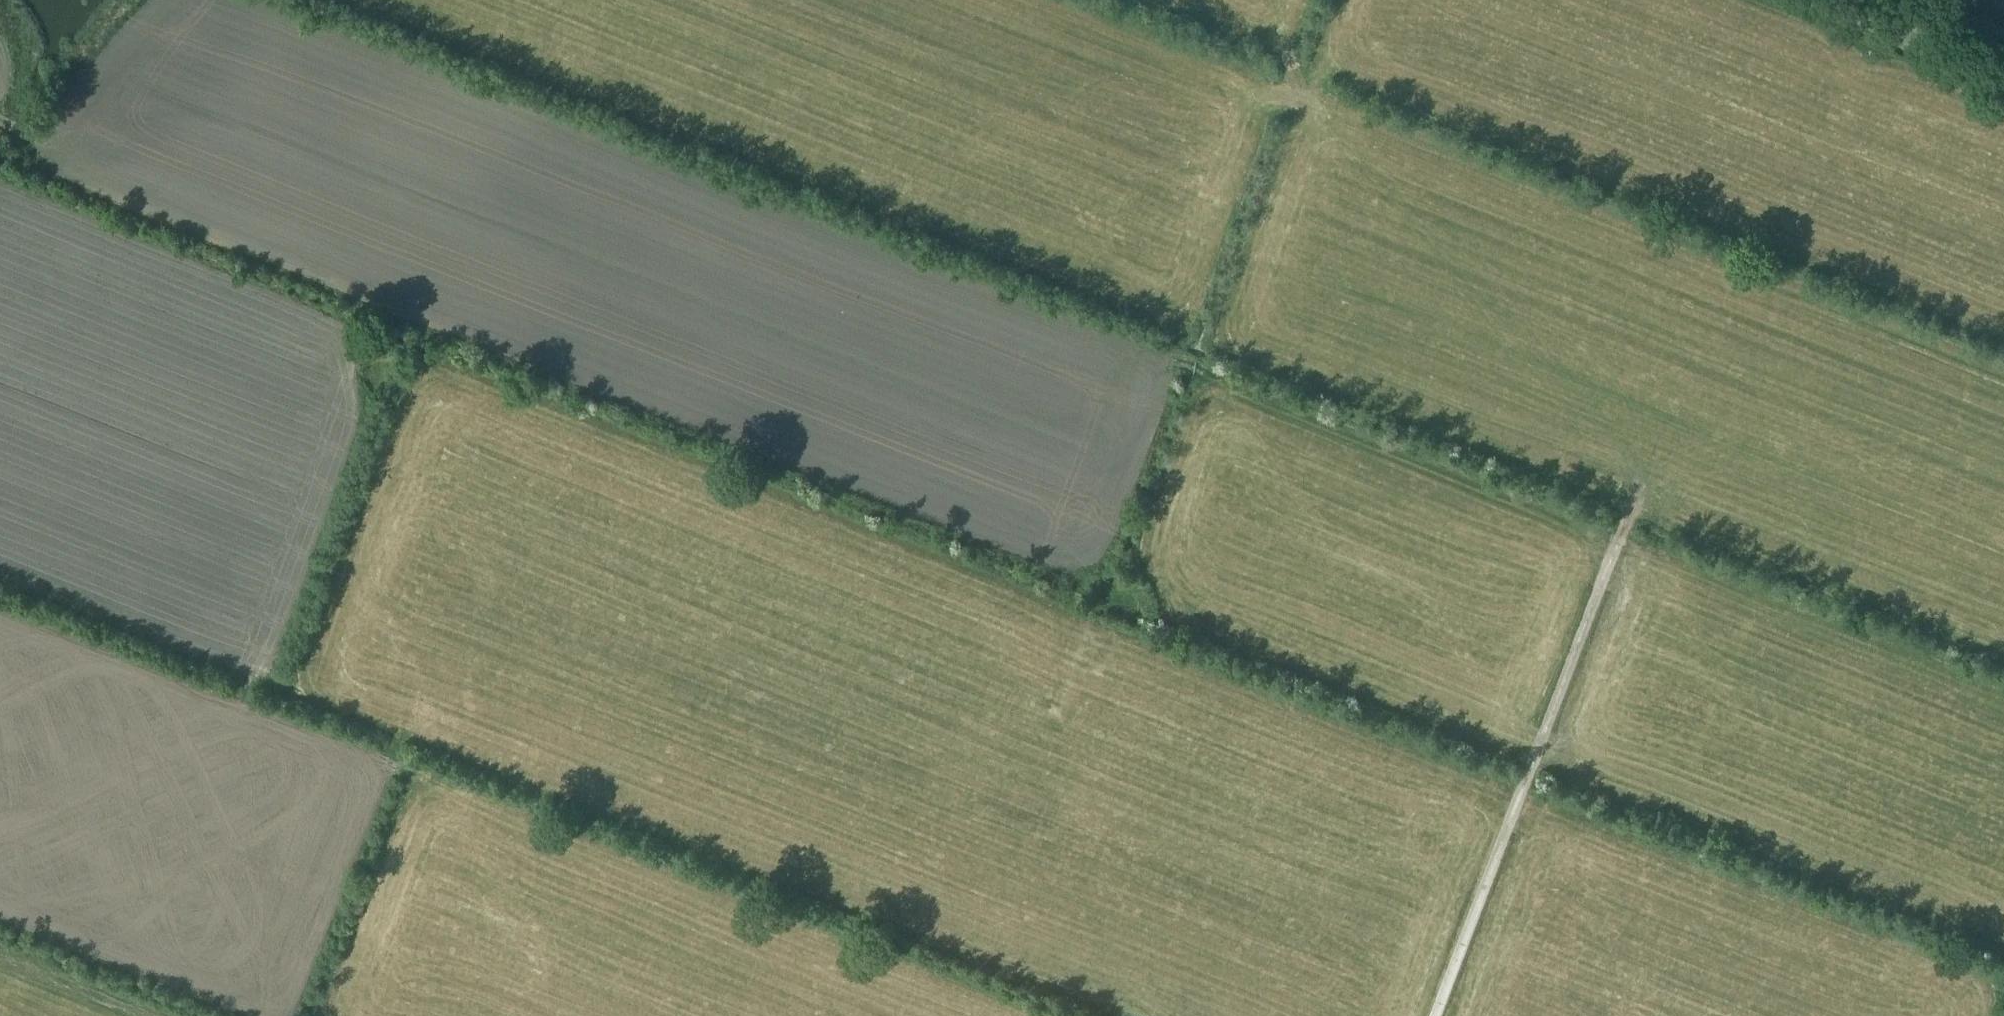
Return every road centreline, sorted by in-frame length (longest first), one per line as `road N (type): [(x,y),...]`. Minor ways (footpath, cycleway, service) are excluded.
road 1 (tertiary): [(2003,80),(1803,0)]

